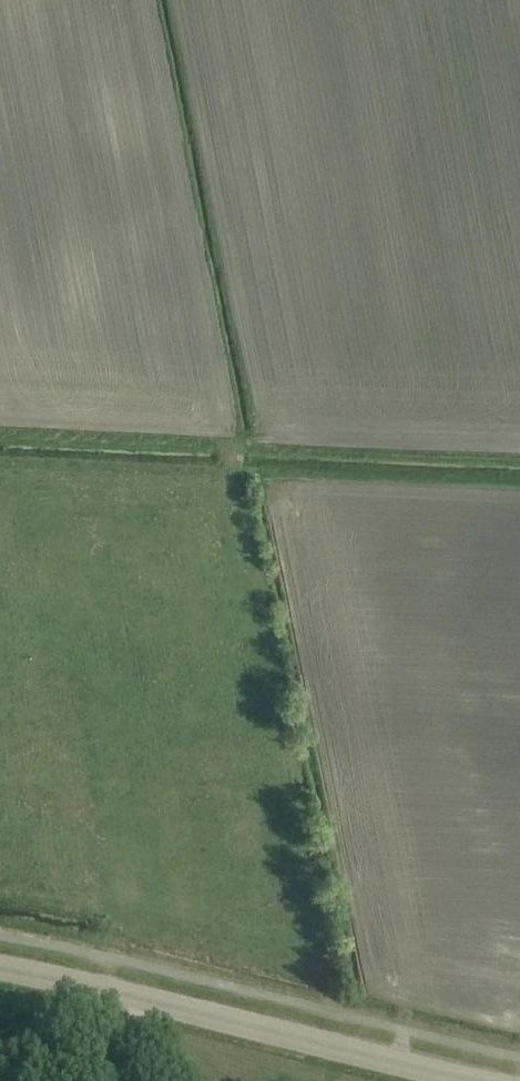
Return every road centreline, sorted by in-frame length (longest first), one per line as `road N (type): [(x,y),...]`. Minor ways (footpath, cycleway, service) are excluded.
road 1 (tertiary): [(0,967),(473,1080)]

